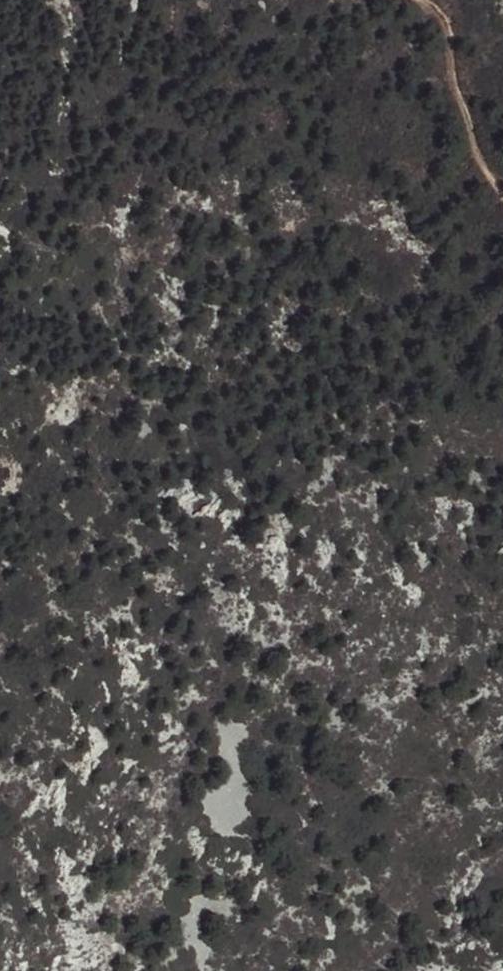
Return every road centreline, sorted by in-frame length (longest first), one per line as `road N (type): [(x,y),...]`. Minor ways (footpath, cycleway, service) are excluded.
road 1 (track): [(417,0),(440,15),(502,212)]

